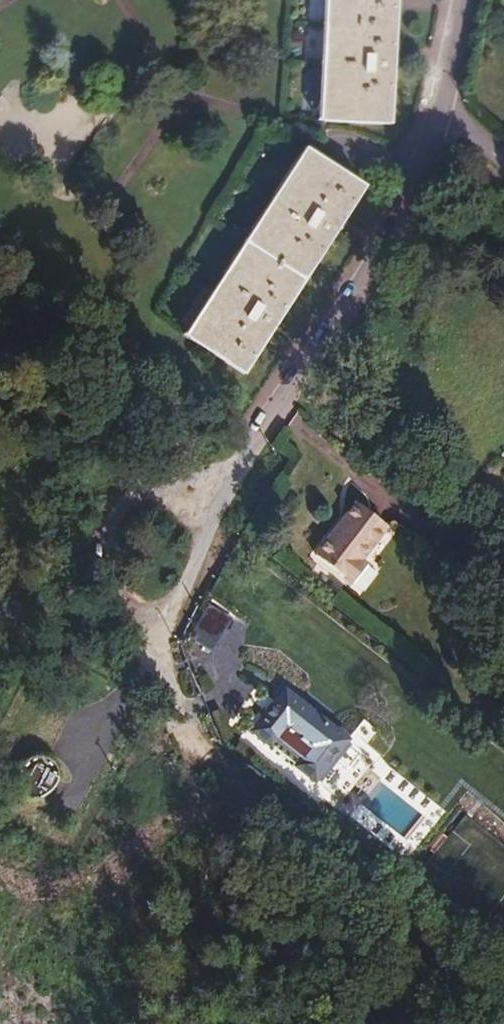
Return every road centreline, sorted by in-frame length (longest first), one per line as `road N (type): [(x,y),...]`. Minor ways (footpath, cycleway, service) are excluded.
road 1 (motorway): [(0,979),(373,236),(467,0)]
road 2 (motorway): [(340,0),(196,382),(0,835)]
road 3 (residential): [(237,475),(419,200),(452,96)]
road 4 (residential): [(237,475),(145,505),(124,532),(129,585),(166,627)]
road 5 (residential): [(166,627),(237,475)]
road 6 (track): [(303,1023),(442,958)]

